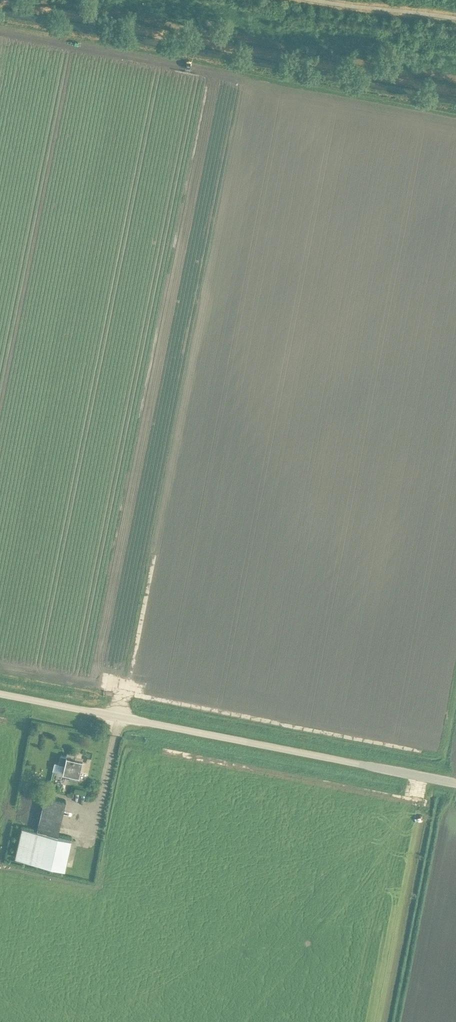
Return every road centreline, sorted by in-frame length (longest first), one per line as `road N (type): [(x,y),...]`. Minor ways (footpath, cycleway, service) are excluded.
road 1 (unclassified): [(0,694),(455,783)]

